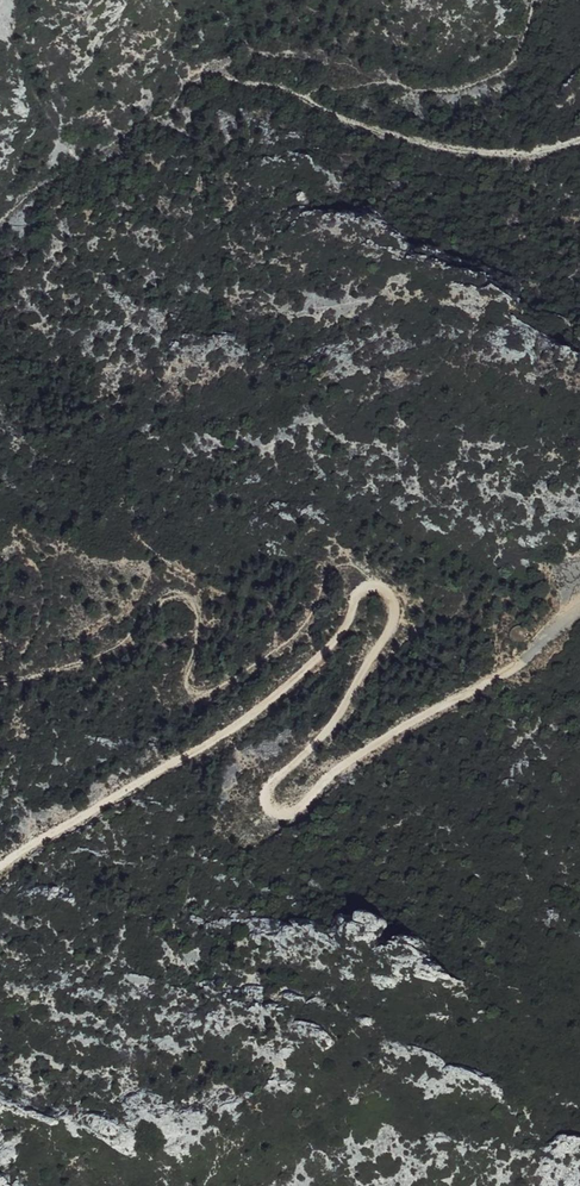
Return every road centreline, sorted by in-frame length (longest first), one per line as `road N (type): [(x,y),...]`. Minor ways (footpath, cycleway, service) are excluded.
road 1 (track): [(0,869),(257,715),(346,627),(371,583),(394,603),(385,632),(330,738),(276,795),(295,816),(579,611)]
road 2 (track): [(579,139),(504,151),(437,143),(258,95),(227,78),(219,62)]

